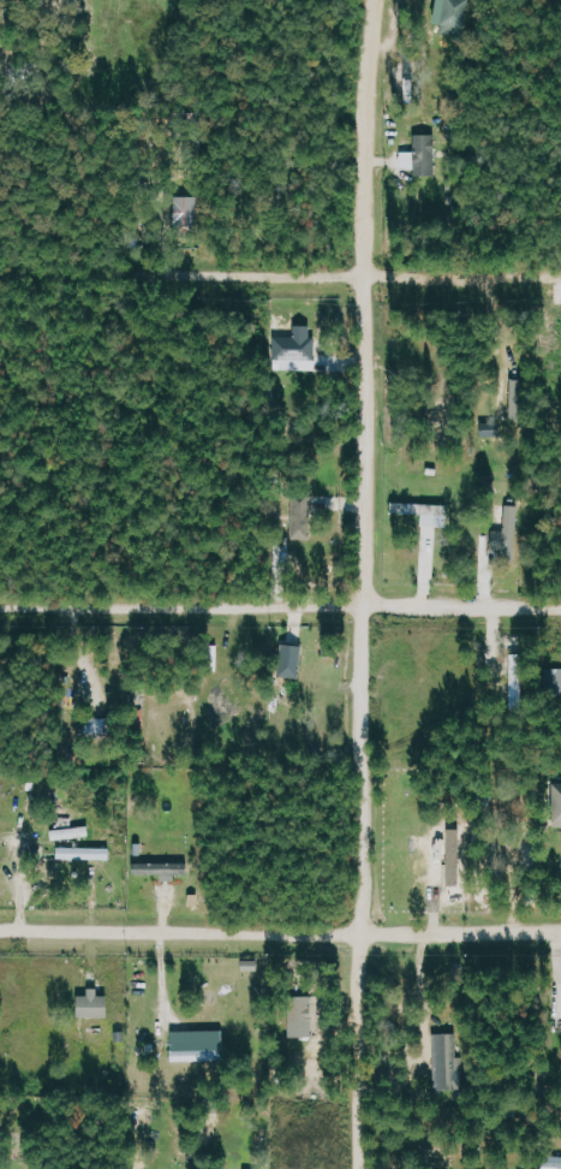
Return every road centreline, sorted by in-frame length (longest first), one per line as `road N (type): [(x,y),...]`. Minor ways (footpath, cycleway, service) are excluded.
road 1 (residential): [(361,1168),(363,67),(374,0)]
road 2 (residential): [(0,604),(560,606)]
road 3 (residential): [(0,277),(560,277)]
road 4 (residential): [(0,928),(560,928)]

